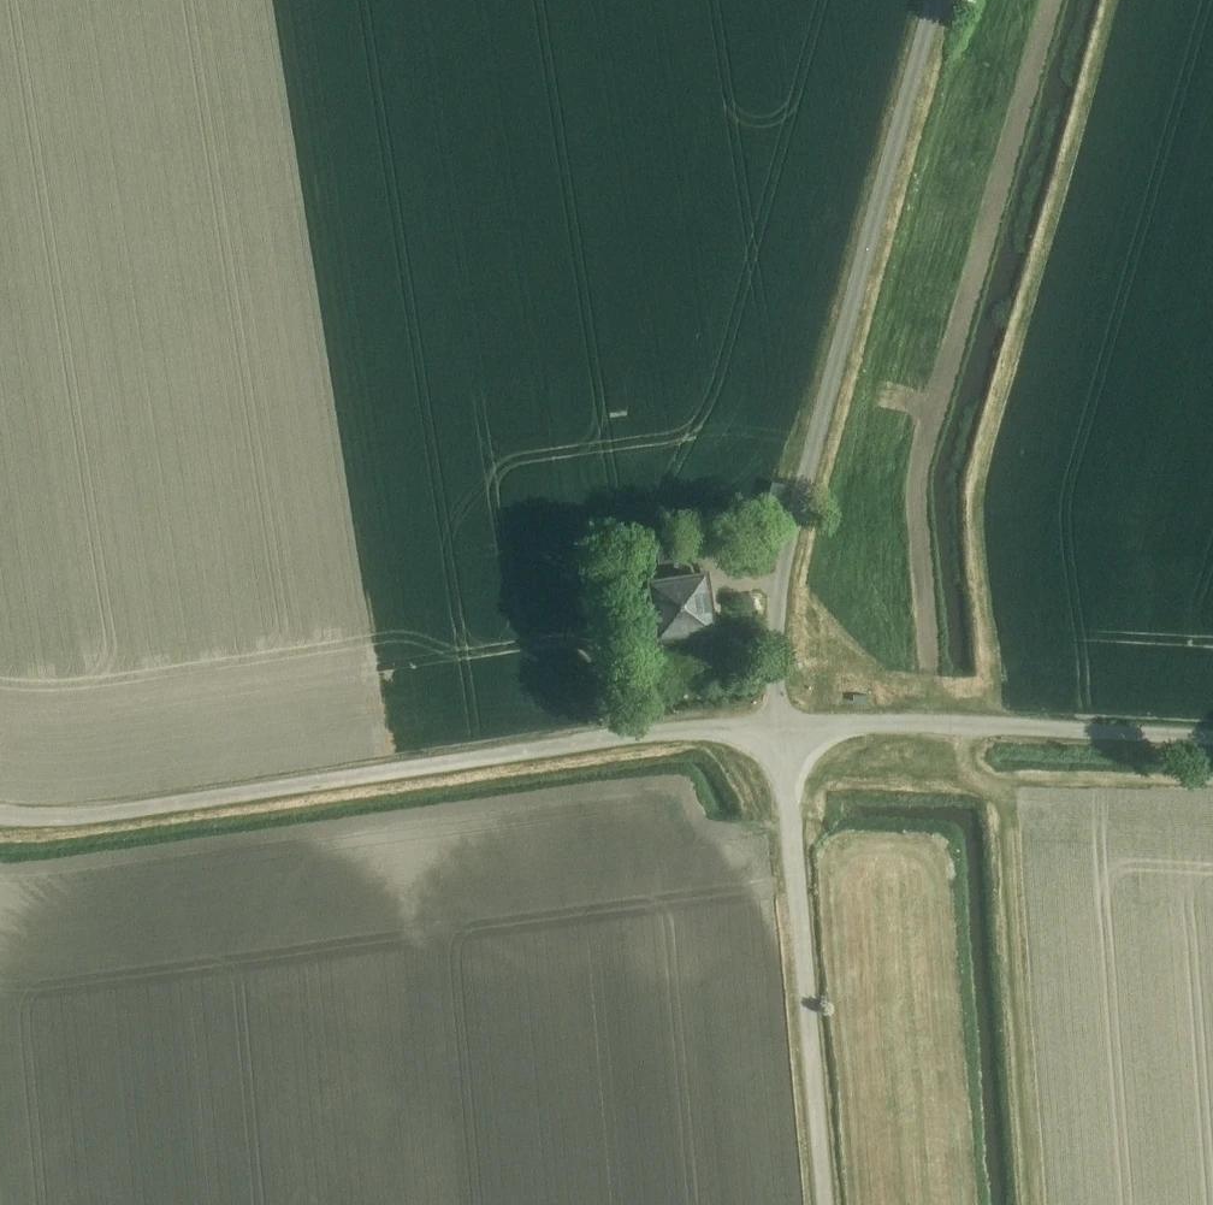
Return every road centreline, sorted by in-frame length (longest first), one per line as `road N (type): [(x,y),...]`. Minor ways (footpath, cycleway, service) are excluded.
road 1 (unclassified): [(780,726),(671,733),(80,818),(0,817)]
road 2 (unclassified): [(780,726),(775,597),(937,0)]
road 3 (unclassified): [(824,1204),(780,726)]
road 4 (unclassified): [(1212,737),(780,726)]

